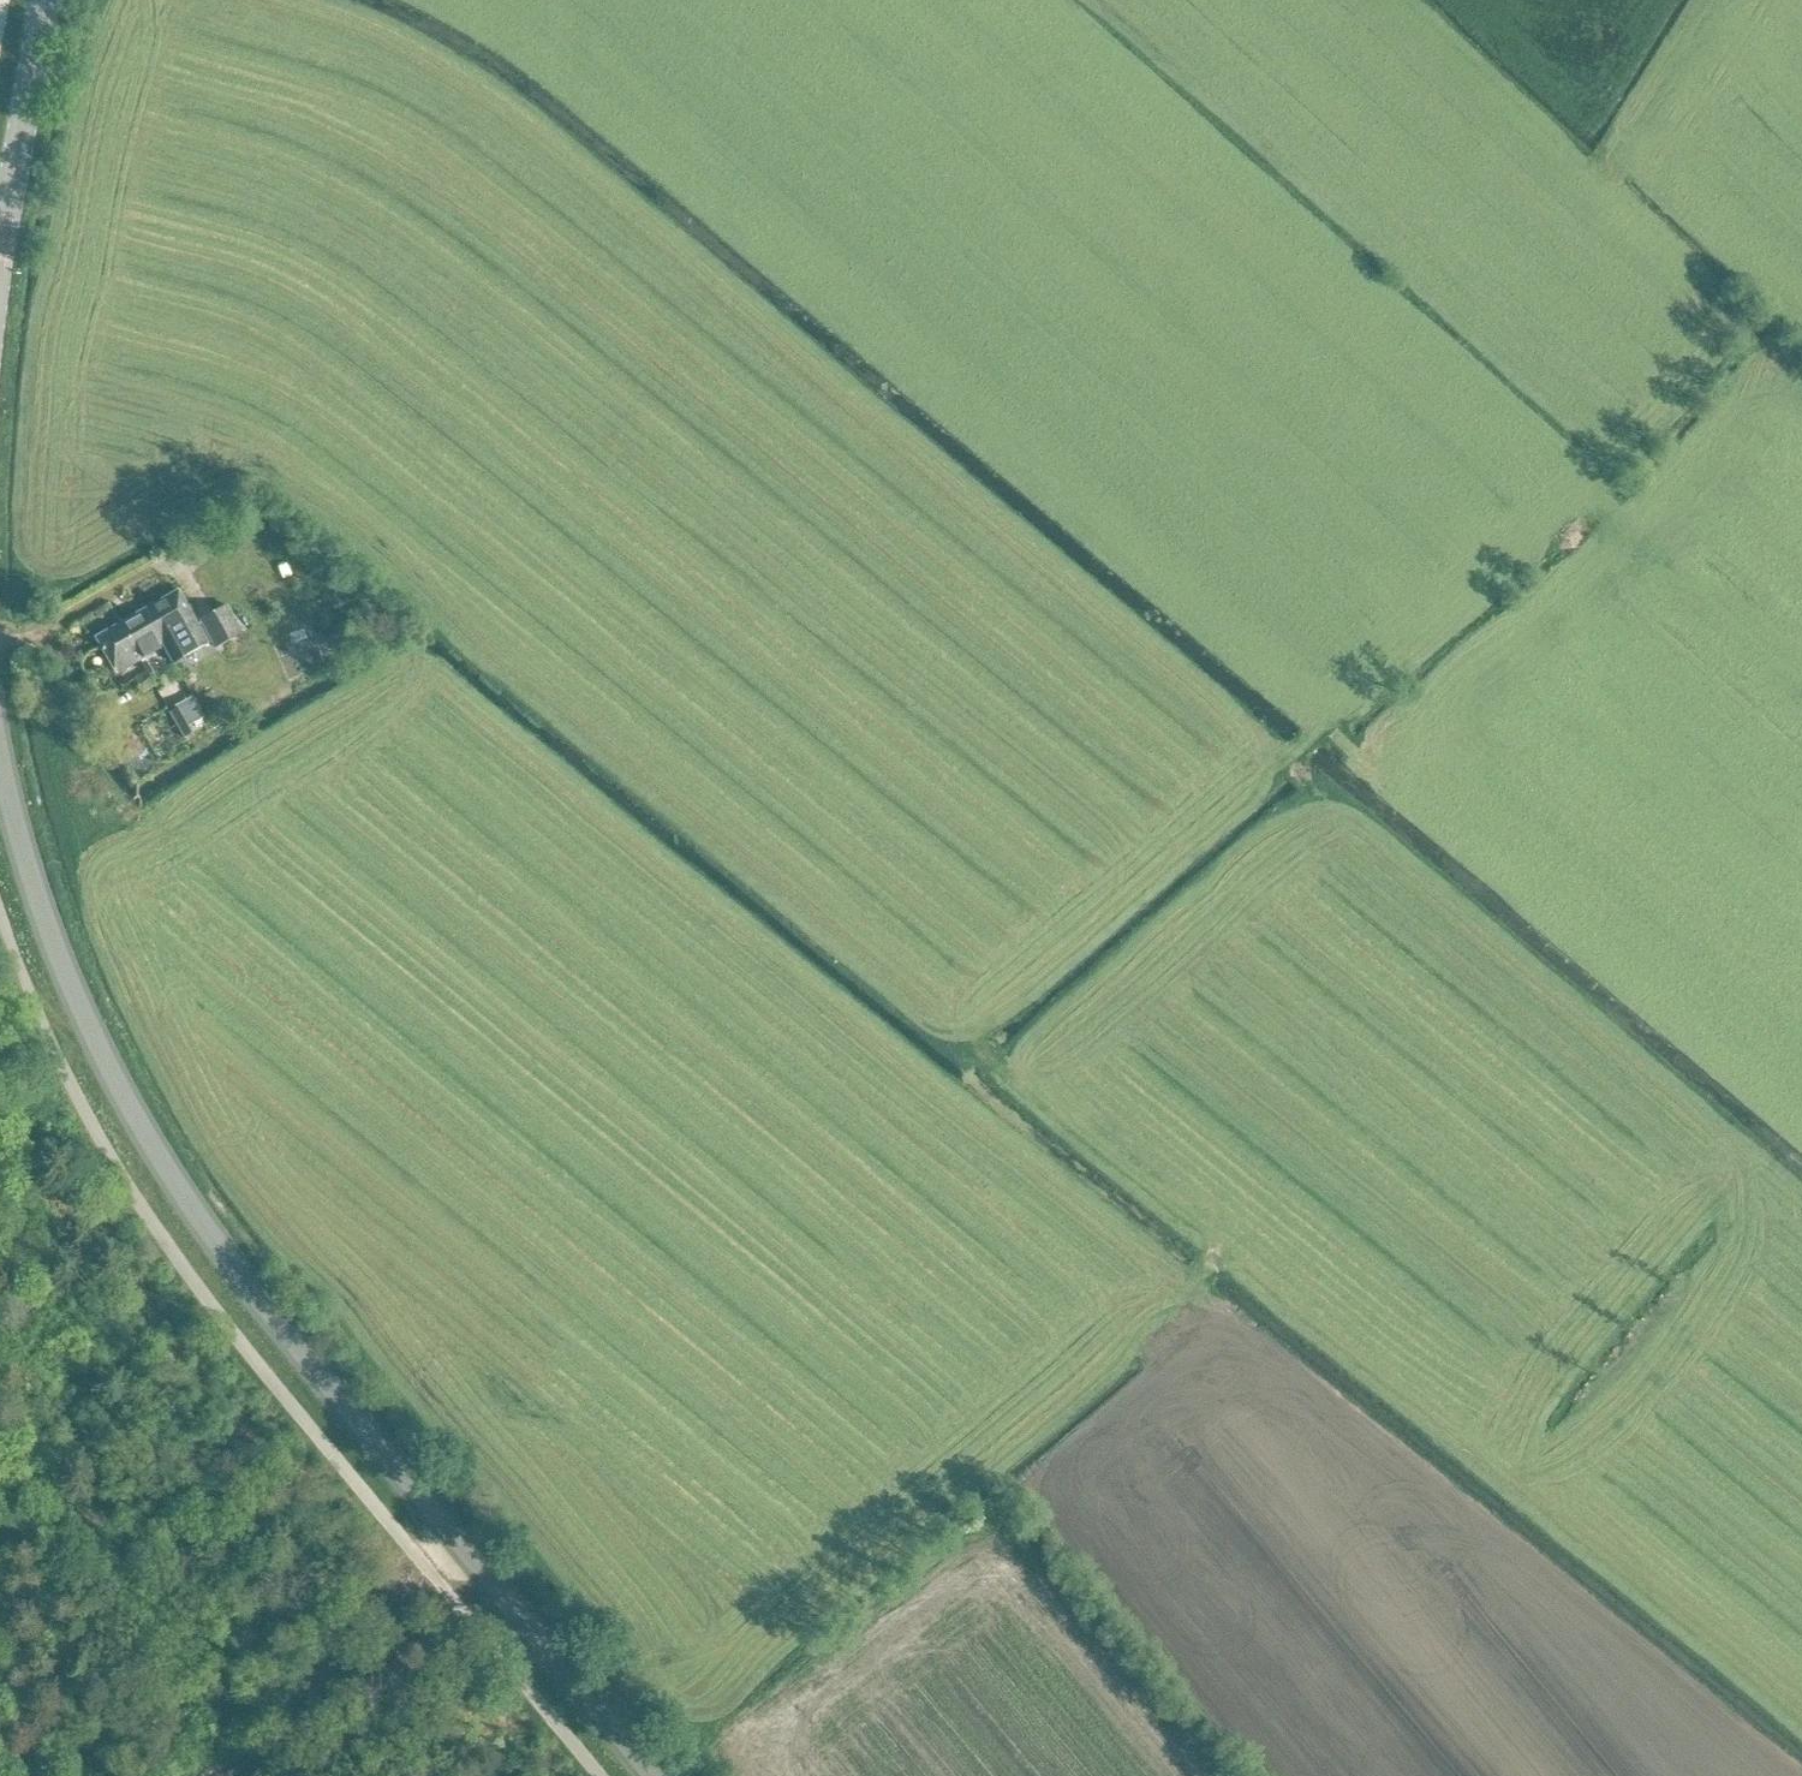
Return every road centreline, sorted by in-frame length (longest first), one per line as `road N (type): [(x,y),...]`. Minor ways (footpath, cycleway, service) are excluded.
road 1 (tertiary): [(655,1775),(337,1399),(217,1239),(123,1092),(52,919),(12,797),(0,729)]
road 2 (tertiary): [(0,331),(53,0)]
road 3 (track): [(200,1775),(357,1650),(405,1539)]

